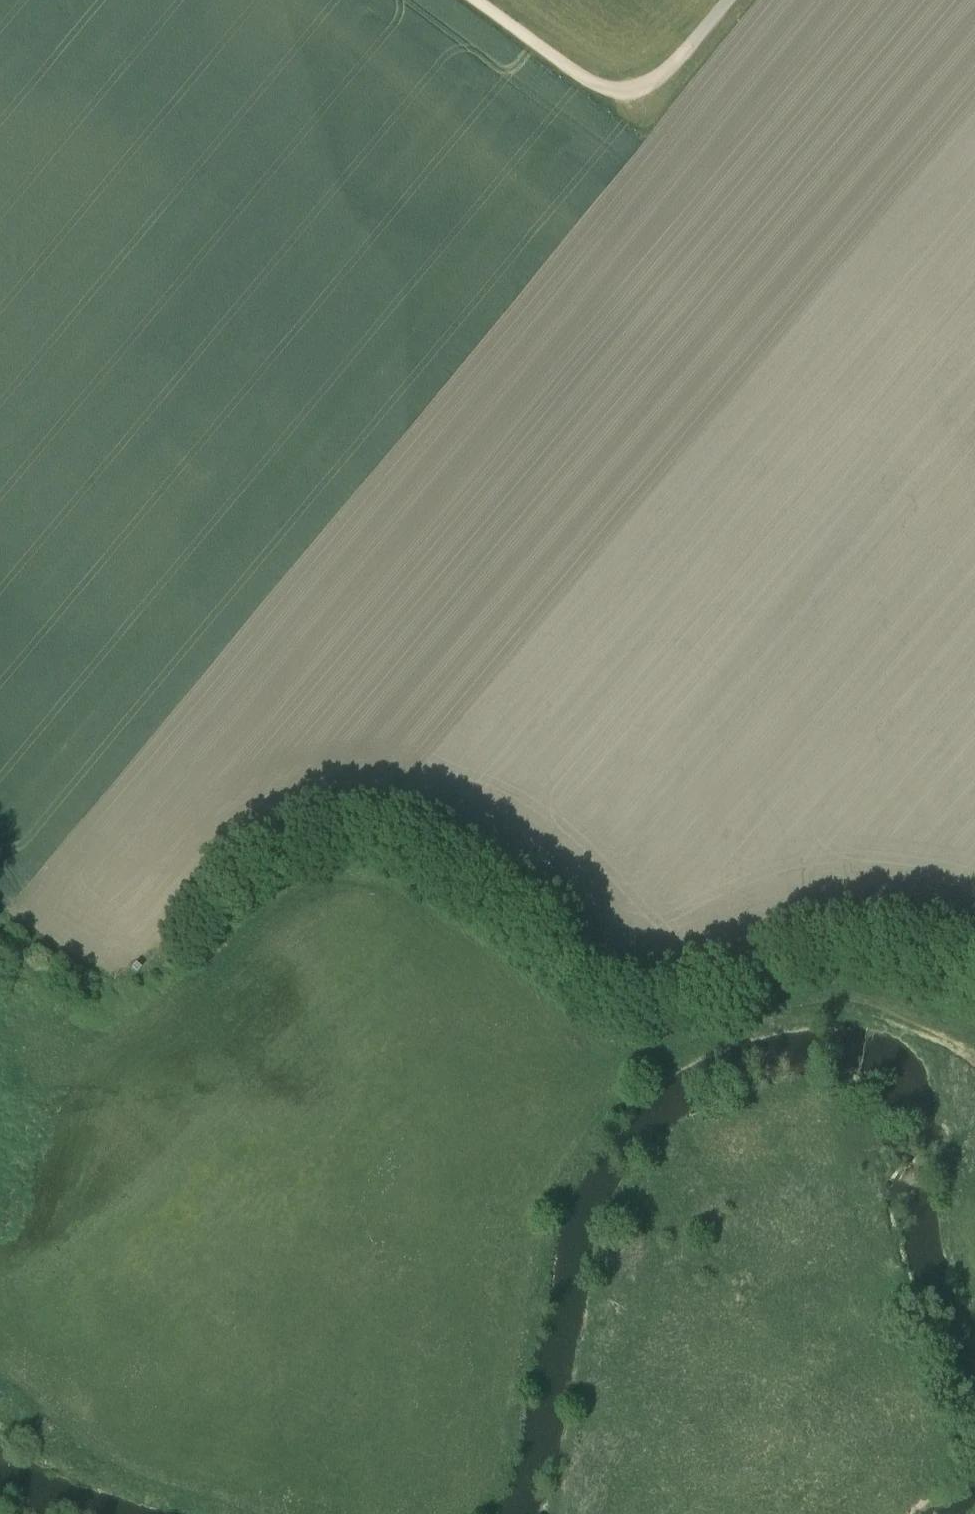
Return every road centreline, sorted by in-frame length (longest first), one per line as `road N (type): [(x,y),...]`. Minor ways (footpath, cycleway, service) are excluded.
road 1 (track): [(732,0),(668,71),(622,92),(584,78),(475,0)]

